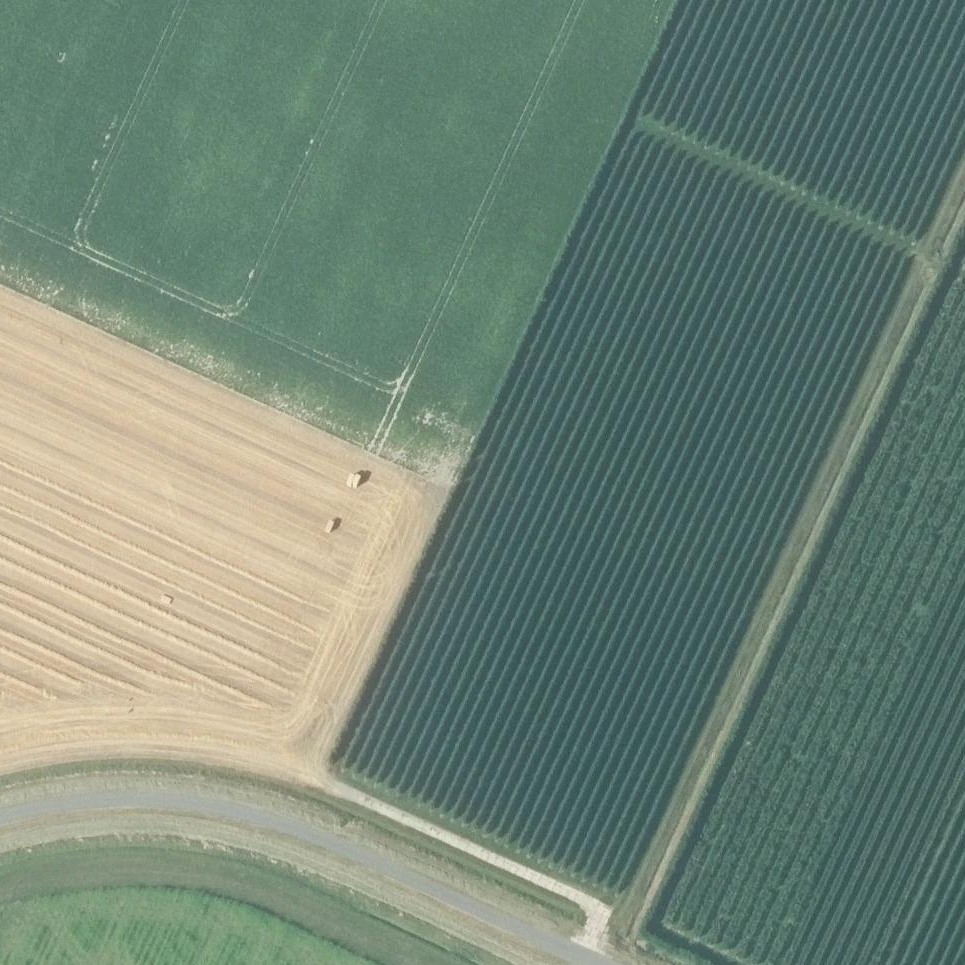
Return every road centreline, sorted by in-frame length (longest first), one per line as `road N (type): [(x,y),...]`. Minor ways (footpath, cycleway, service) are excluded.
road 1 (unclassified): [(595,964),(288,828),(153,806),(87,806),(0,822)]

